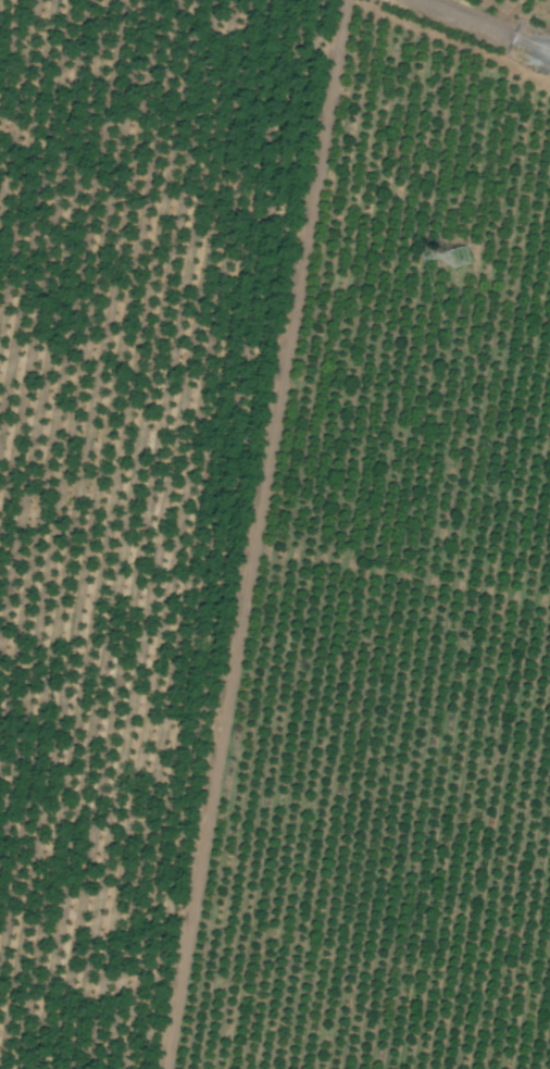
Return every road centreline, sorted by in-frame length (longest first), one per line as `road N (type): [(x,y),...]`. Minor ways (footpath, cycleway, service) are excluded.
road 1 (residential): [(418,0),(549,52)]

